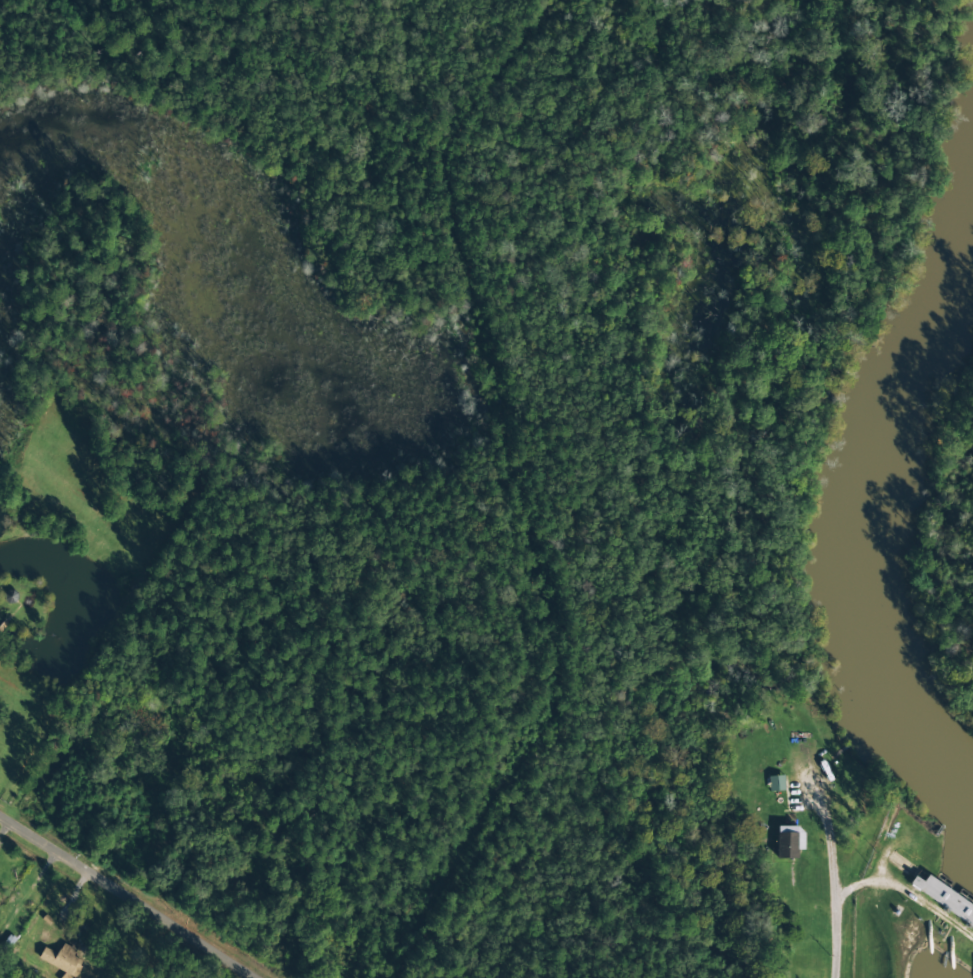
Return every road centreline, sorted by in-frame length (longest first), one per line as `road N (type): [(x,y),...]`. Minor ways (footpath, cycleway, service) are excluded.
road 1 (residential): [(253,977),(0,817)]
road 2 (residential): [(835,977),(839,899),(830,820)]

